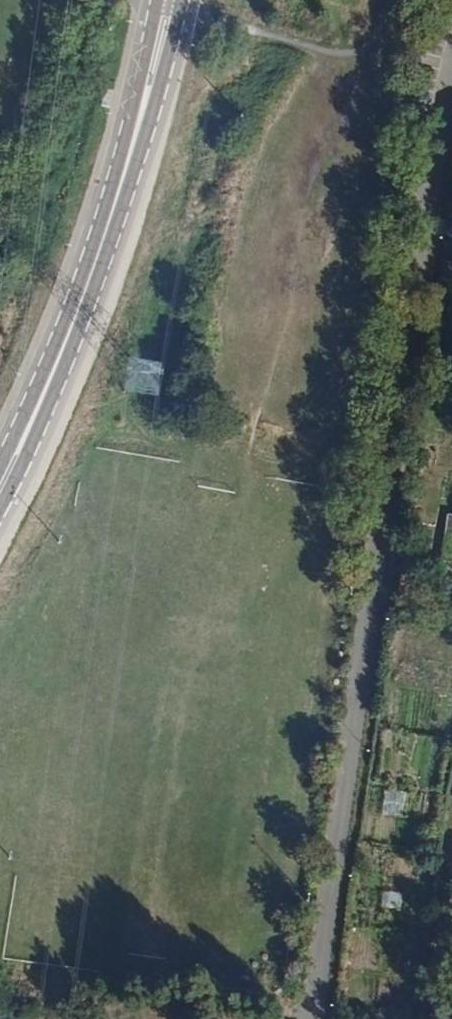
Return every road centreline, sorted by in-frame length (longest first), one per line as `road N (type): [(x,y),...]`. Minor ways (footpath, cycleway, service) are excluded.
road 1 (residential): [(451,167),(359,671),(313,1018)]
road 2 (secondary): [(0,506),(85,313),(184,0)]
road 3 (secondary): [(160,0),(68,310),(0,462)]

